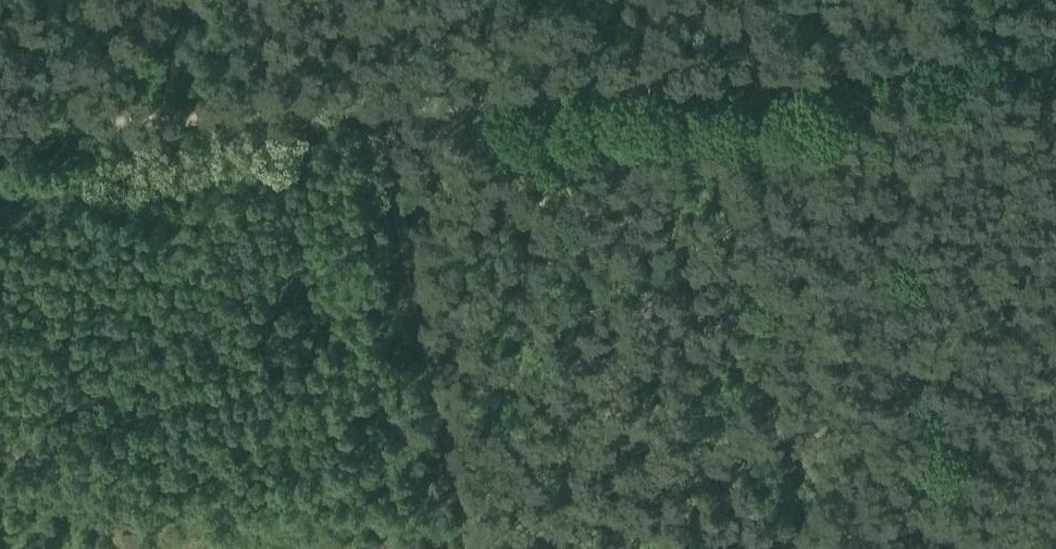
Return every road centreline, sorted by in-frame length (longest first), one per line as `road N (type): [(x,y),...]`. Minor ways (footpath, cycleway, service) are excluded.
road 1 (track): [(0,143),(661,79)]
road 2 (track): [(402,105),(386,133),(462,548)]
road 3 (track): [(661,79),(1055,47)]

